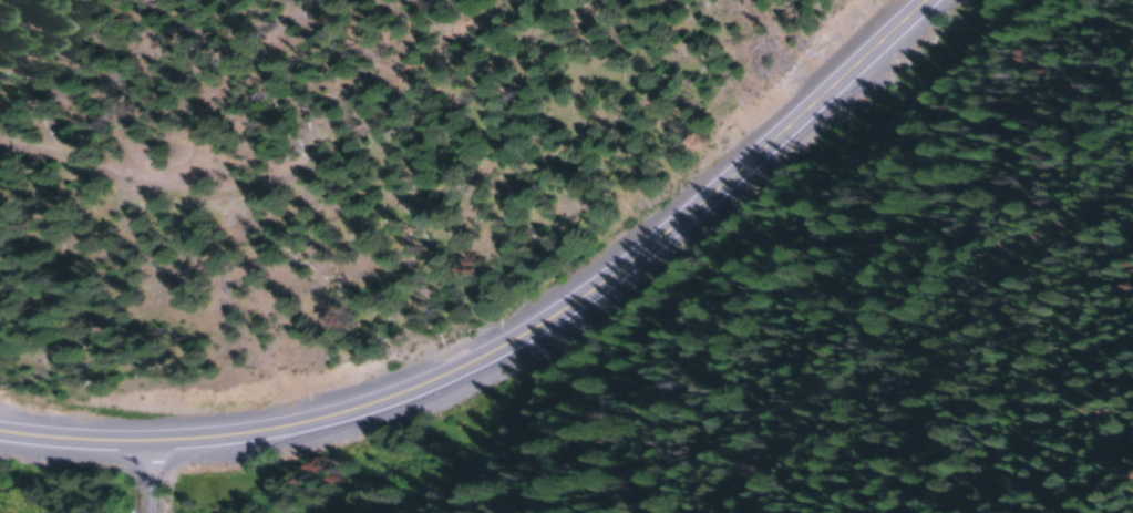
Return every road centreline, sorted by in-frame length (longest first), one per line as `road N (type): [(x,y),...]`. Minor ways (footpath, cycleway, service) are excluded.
road 1 (primary): [(948,0),(775,164),(554,334),(369,409),(222,440),(85,441),(0,424)]
road 2 (track): [(483,0),(380,65),(70,152),(0,152)]
road 3 (track): [(755,512),(882,390),(1040,297),(1132,220)]

